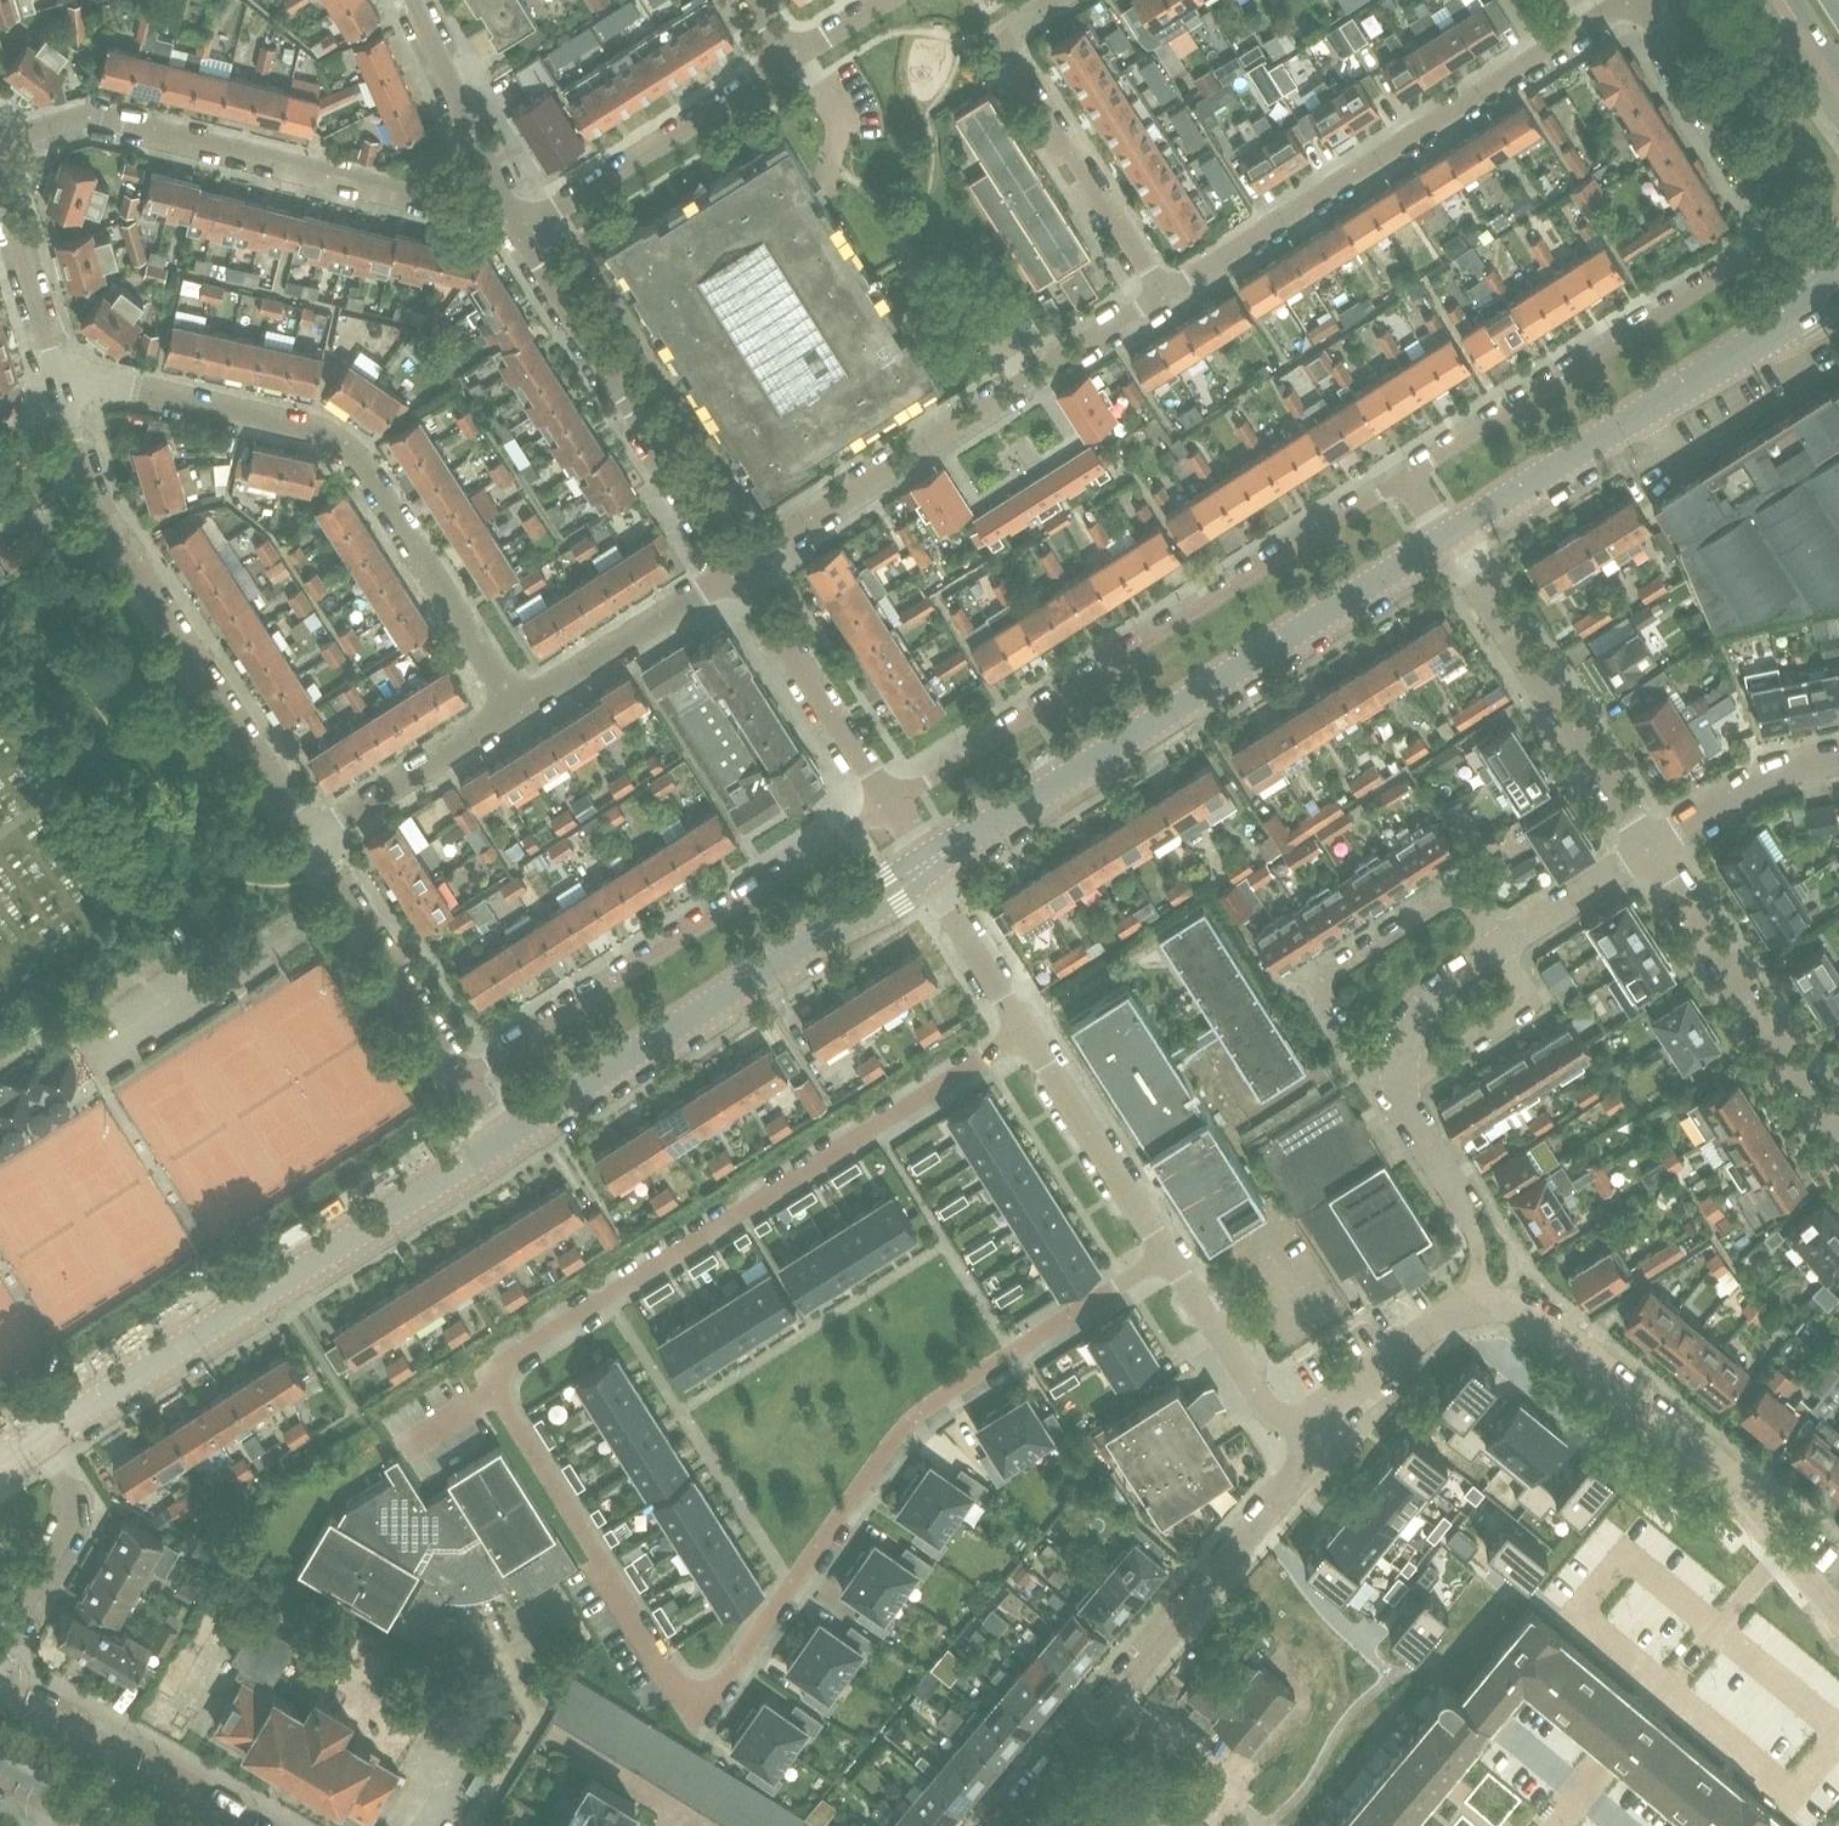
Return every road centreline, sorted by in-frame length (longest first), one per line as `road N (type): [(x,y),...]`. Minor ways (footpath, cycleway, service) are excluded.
road 1 (residential): [(1169,1253),(927,1407),(885,1448),(699,1714),(496,1399)]
road 2 (residential): [(1638,0),(1767,202),(1769,240),(1405,478)]
road 3 (residential): [(496,1399),(488,1374),(1025,1029)]
road 4 (tertiary): [(923,866),(1444,534)]
road 5 (residential): [(517,709),(351,452),(310,423),(105,379),(60,385)]
road 6 (residential): [(1405,478),(891,806)]
road 7 (tertiary): [(29,1436),(502,1134)]
road 8 (residential): [(1162,296),(1623,0)]
road 9 (residential): [(310,840),(90,493),(60,385)]
road 10 (residential): [(493,178),(433,201),(99,115),(0,144)]
road 11 (residential): [(1004,1825),(1306,1467),(1309,1424)]
road 12 (residential): [(891,806),(466,1075)]
road 13 (tertiary): [(502,1134),(923,866)]
road 14 (tertiary): [(1444,534),(1838,288)]
road 15 (residential): [(731,568),(521,236)]
road 16 (residential): [(1652,847),(1444,534)]
road 17 (residential): [(1162,296),(1006,44),(1005,33),(1056,0)]
road 18 (residential): [(1838,1140),(1652,847)]
road 19 (residential): [(731,568),(1022,383)]
road 20 (residential): [(1392,1075),(1369,1068),(1324,998),(1325,985),(1454,901),(1466,900),(1499,943)]
road 21 (residential): [(521,236),(790,64)]
road 22 (residential): [(891,806),(731,568)]
road 23 (residential): [(466,1075),(310,840)]
road 24 (residential): [(1169,1253),(1025,1029)]
road 25 (tertiary): [(227,1825),(0,1695)]
road 26 (residential): [(1680,1439),(1646,1480),(1489,1347)]
road 27 (residential): [(517,709),(731,568)]
road 28 (residential): [(1680,1439),(1510,1297),(1483,1292)]
road 29 (residential): [(310,840),(517,709)]
road 30 (residential): [(29,1436),(75,1506),(50,1565),(0,1643)]
road 31 (residential): [(1396,1092),(1534,999),(1499,943)]
road 32 (residential): [(1309,1424),(1261,1410),(1169,1253)]
road 33 (residential): [(1483,1292),(1472,1226),(1396,1092)]
road 34 (residential): [(1309,1424),(1463,1299),(1483,1292)]
road 35 (residential): [(1652,847),(1789,764),(1838,755)]
road 36 (residential): [(60,385),(0,188)]
road 37 (residential): [(493,178),(410,0)]
road 38 (residential): [(1025,1029),(923,866)]
road 39 (residential): [(1669,1680),(1548,1825)]
road 40 (residential): [(1499,943),(1652,847)]
road 41 (residential): [(1669,1680),(1785,1549)]
road 42 (residential): [(1392,1075),(1427,1001),(1499,943)]
road 43 (residential): [(1022,383),(1162,296)]
road 44 (residential): [(1022,383),(975,314),(945,303),(905,309)]
road 45 (residential): [(1785,1549),(1680,1439)]
road 46 (residential): [(790,64),(838,143),(829,176)]
road 47 (residential): [(790,64),(893,0)]

